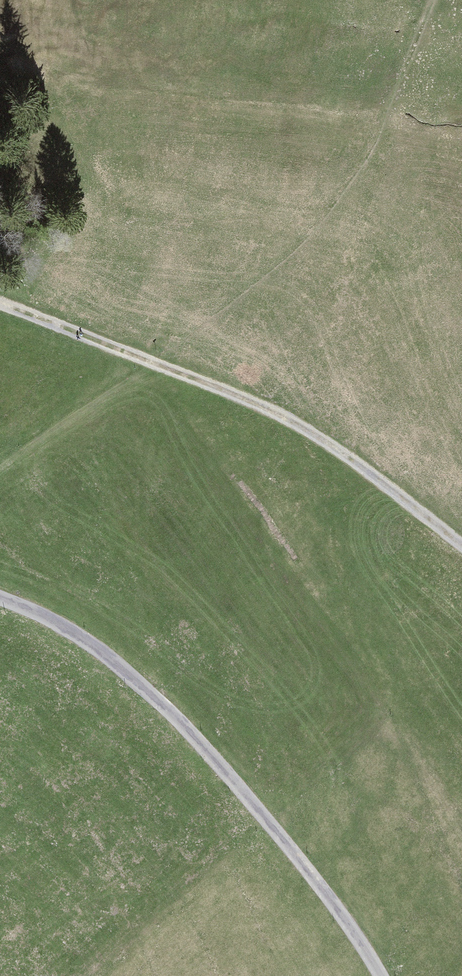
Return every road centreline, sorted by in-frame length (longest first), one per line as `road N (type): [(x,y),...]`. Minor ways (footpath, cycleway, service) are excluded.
road 1 (track): [(0,598),(90,642),(148,691),(263,813),(381,975)]
road 2 (track): [(461,548),(396,495),(277,420),(151,363)]
road 3 (track): [(151,363),(0,302)]

